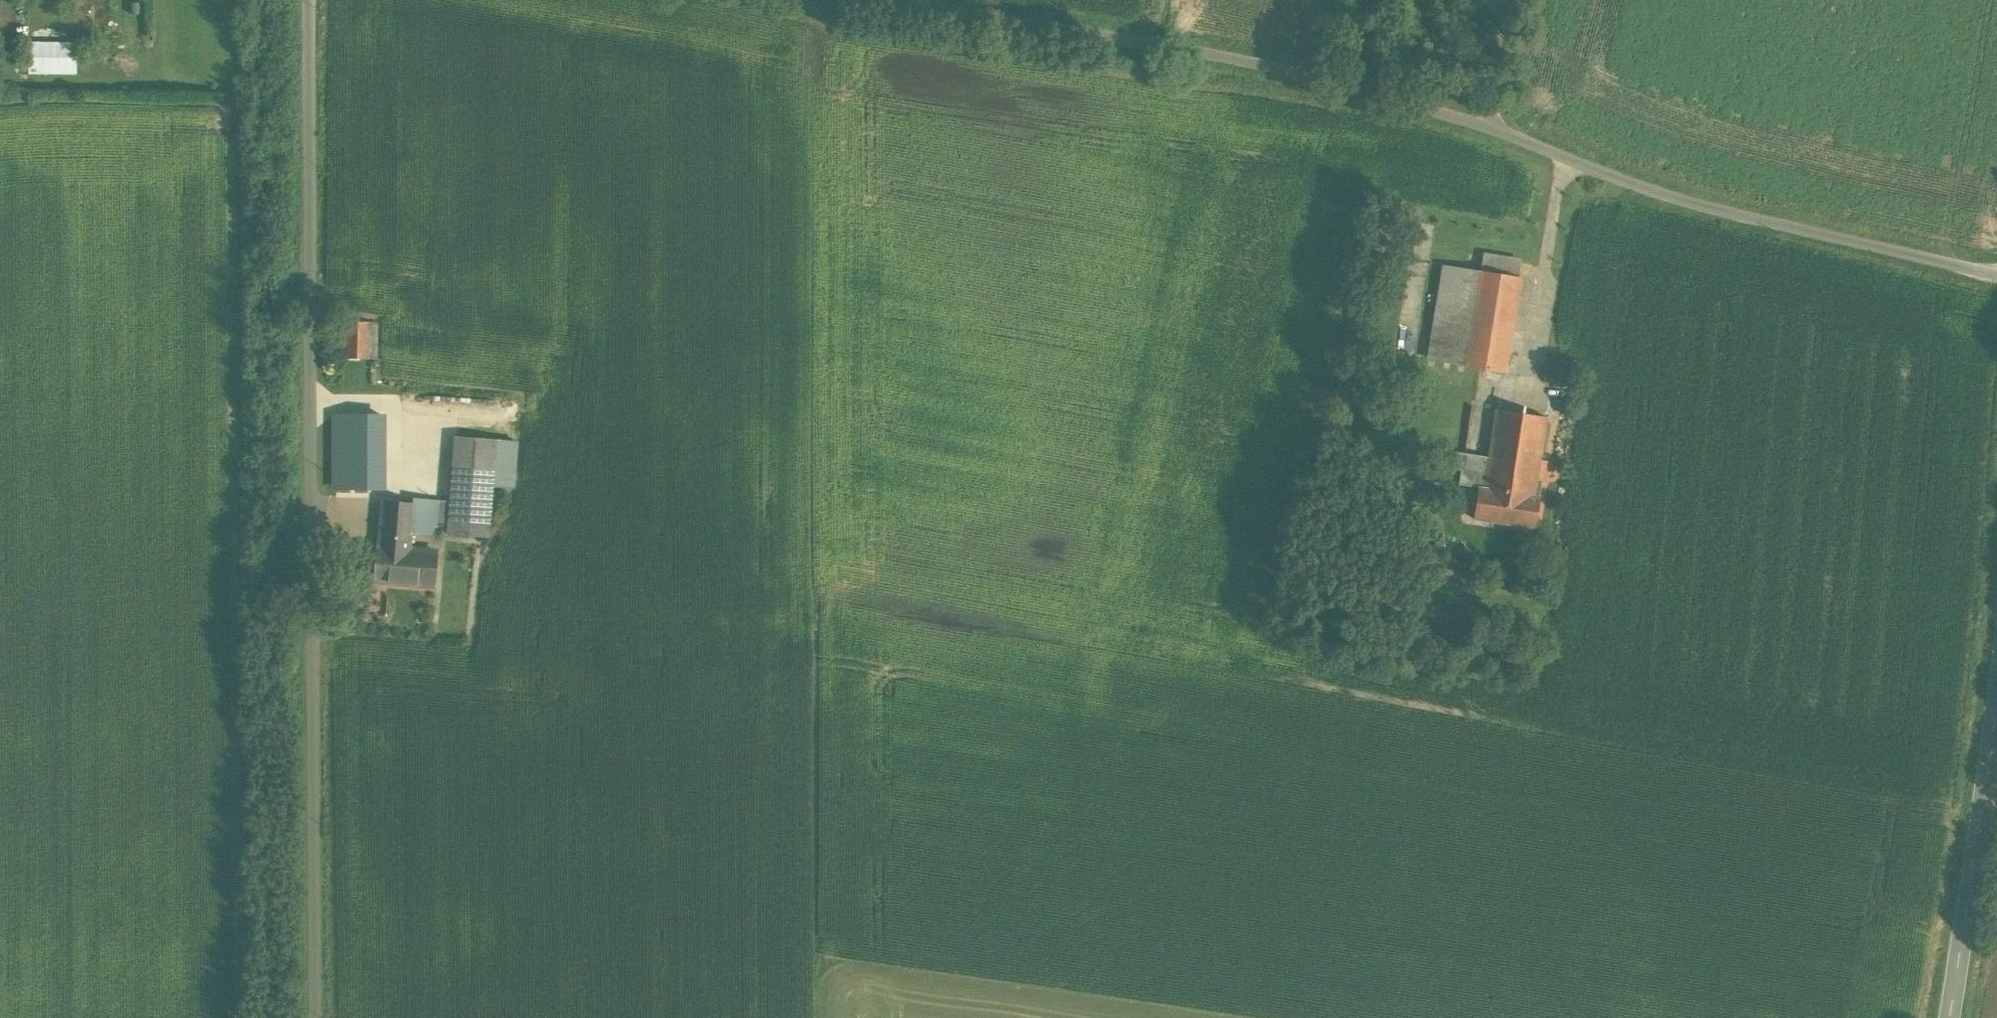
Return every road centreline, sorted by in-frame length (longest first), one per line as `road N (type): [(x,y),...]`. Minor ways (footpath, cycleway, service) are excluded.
road 1 (unclassified): [(1996,275),(1611,174),(1432,110),(848,0)]
road 2 (unclassified): [(316,1017),(309,0)]
road 3 (tertiary): [(1949,1017),(1996,700)]

